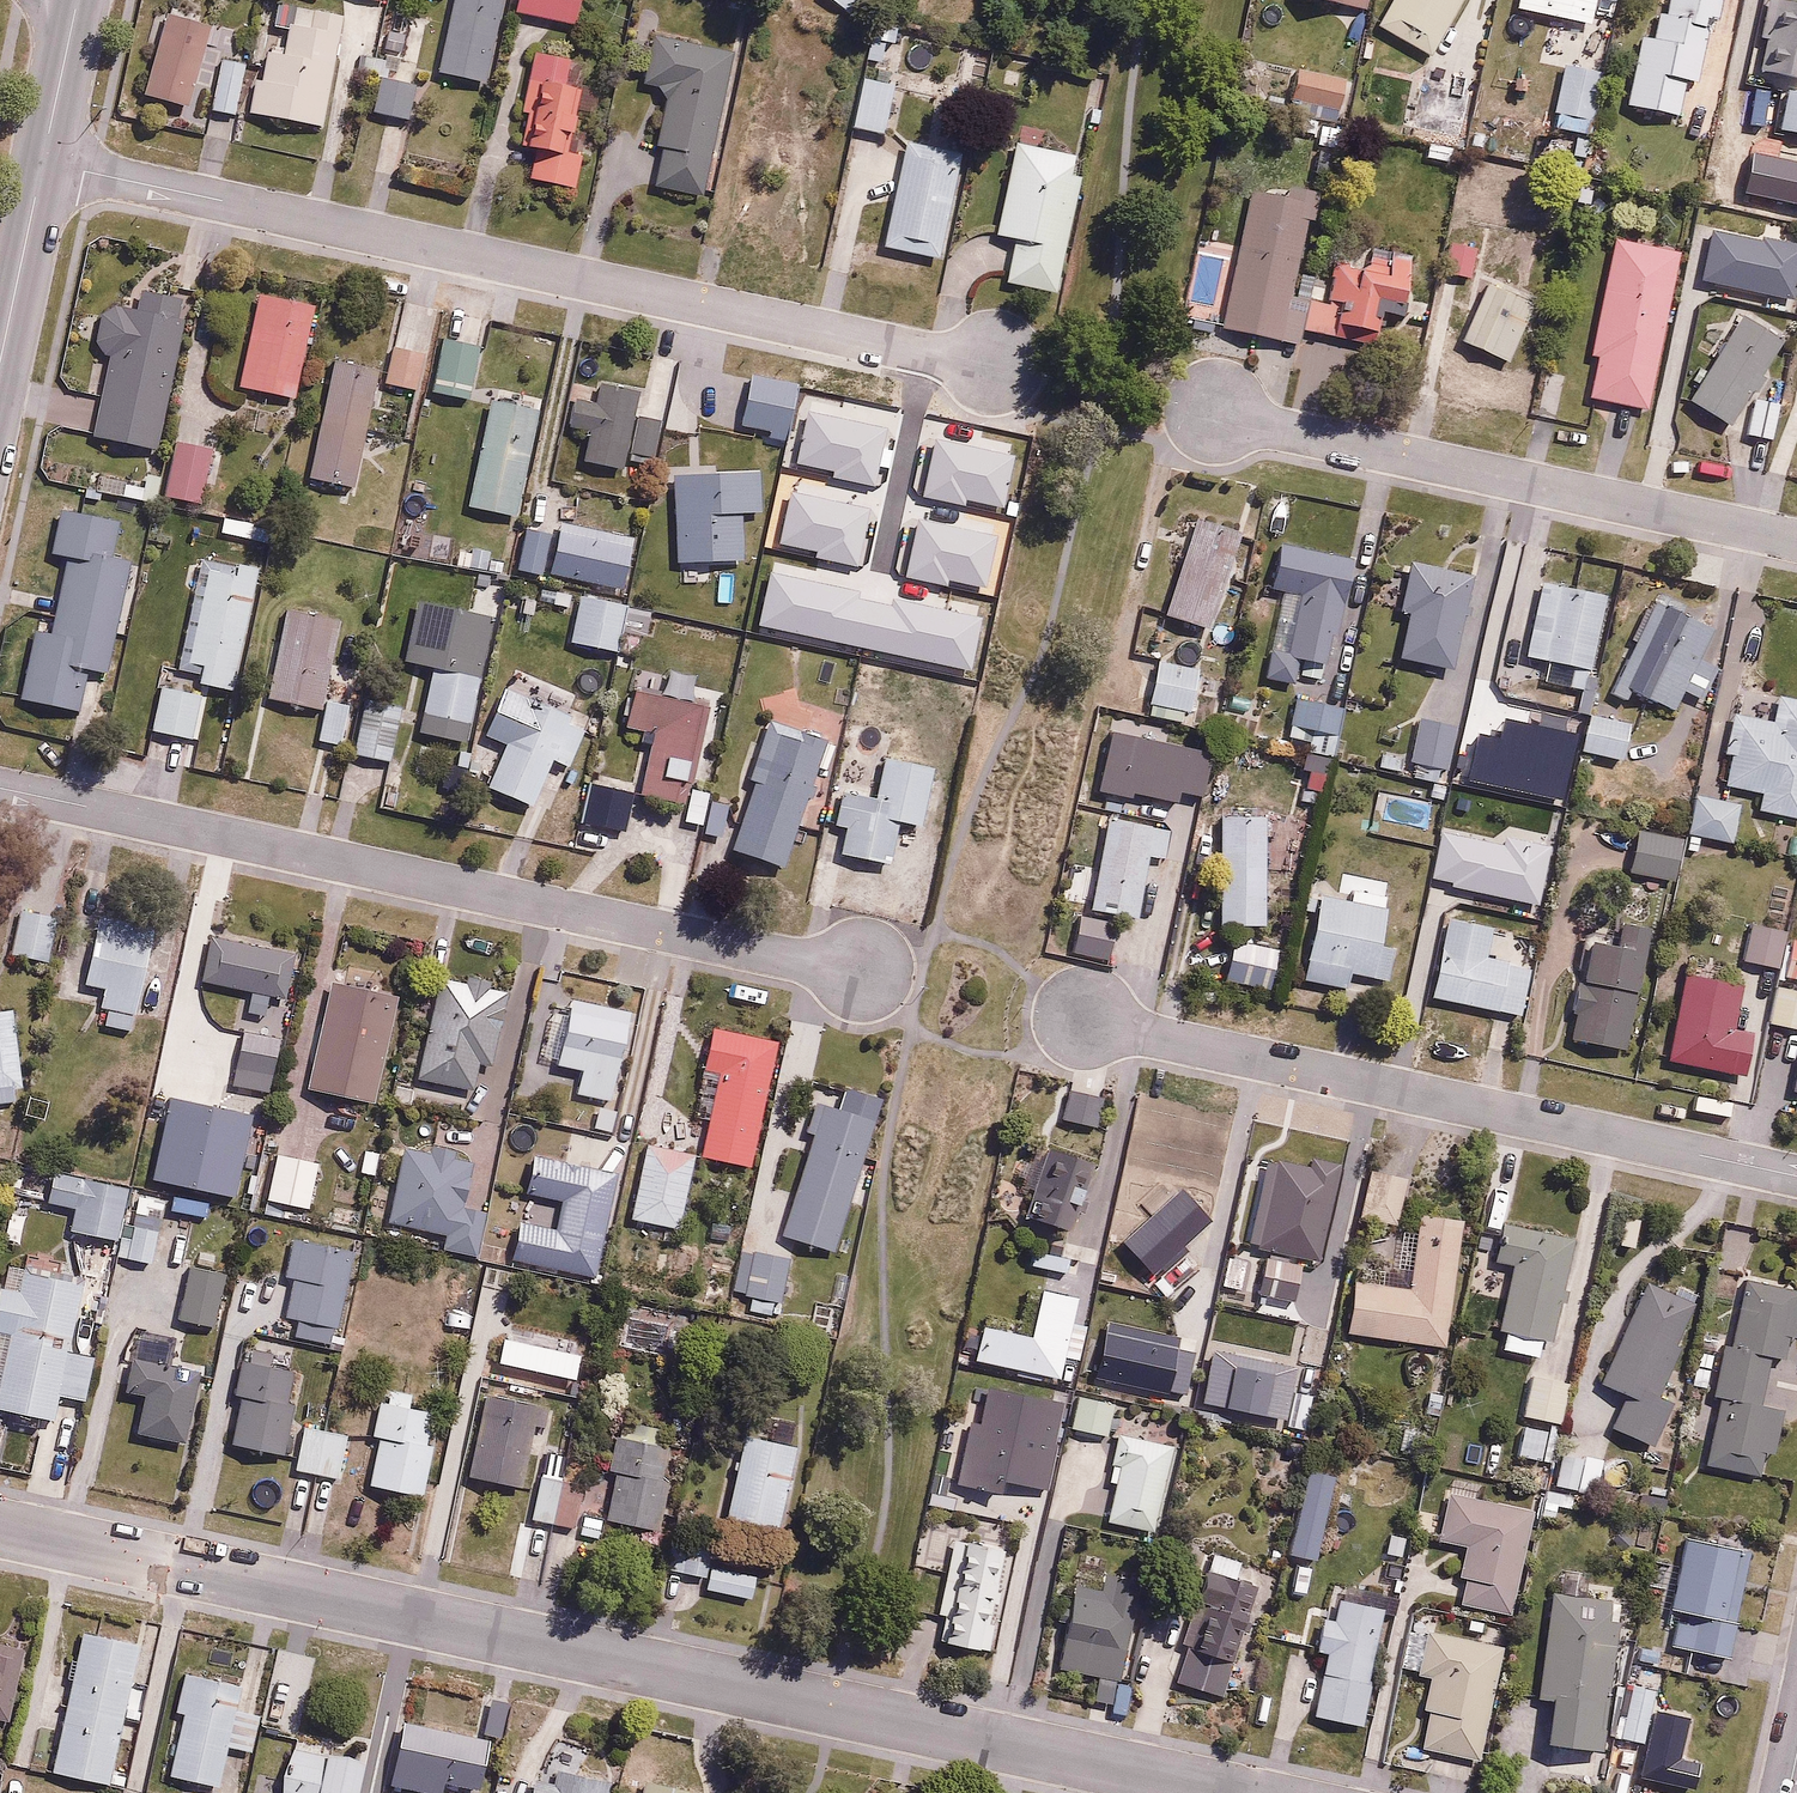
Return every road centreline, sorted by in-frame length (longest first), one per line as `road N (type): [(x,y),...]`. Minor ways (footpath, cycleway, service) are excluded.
road 1 (residential): [(1240,1792),(0,1527)]
road 2 (residential): [(996,366),(43,161)]
road 3 (residential): [(863,974),(0,789)]
road 4 (residential): [(1796,1176),(1090,1021)]
road 5 (residential): [(1796,539),(1217,414)]
road 6 (tertiary): [(0,359),(43,161)]
road 7 (tertiary): [(43,161),(78,0)]

